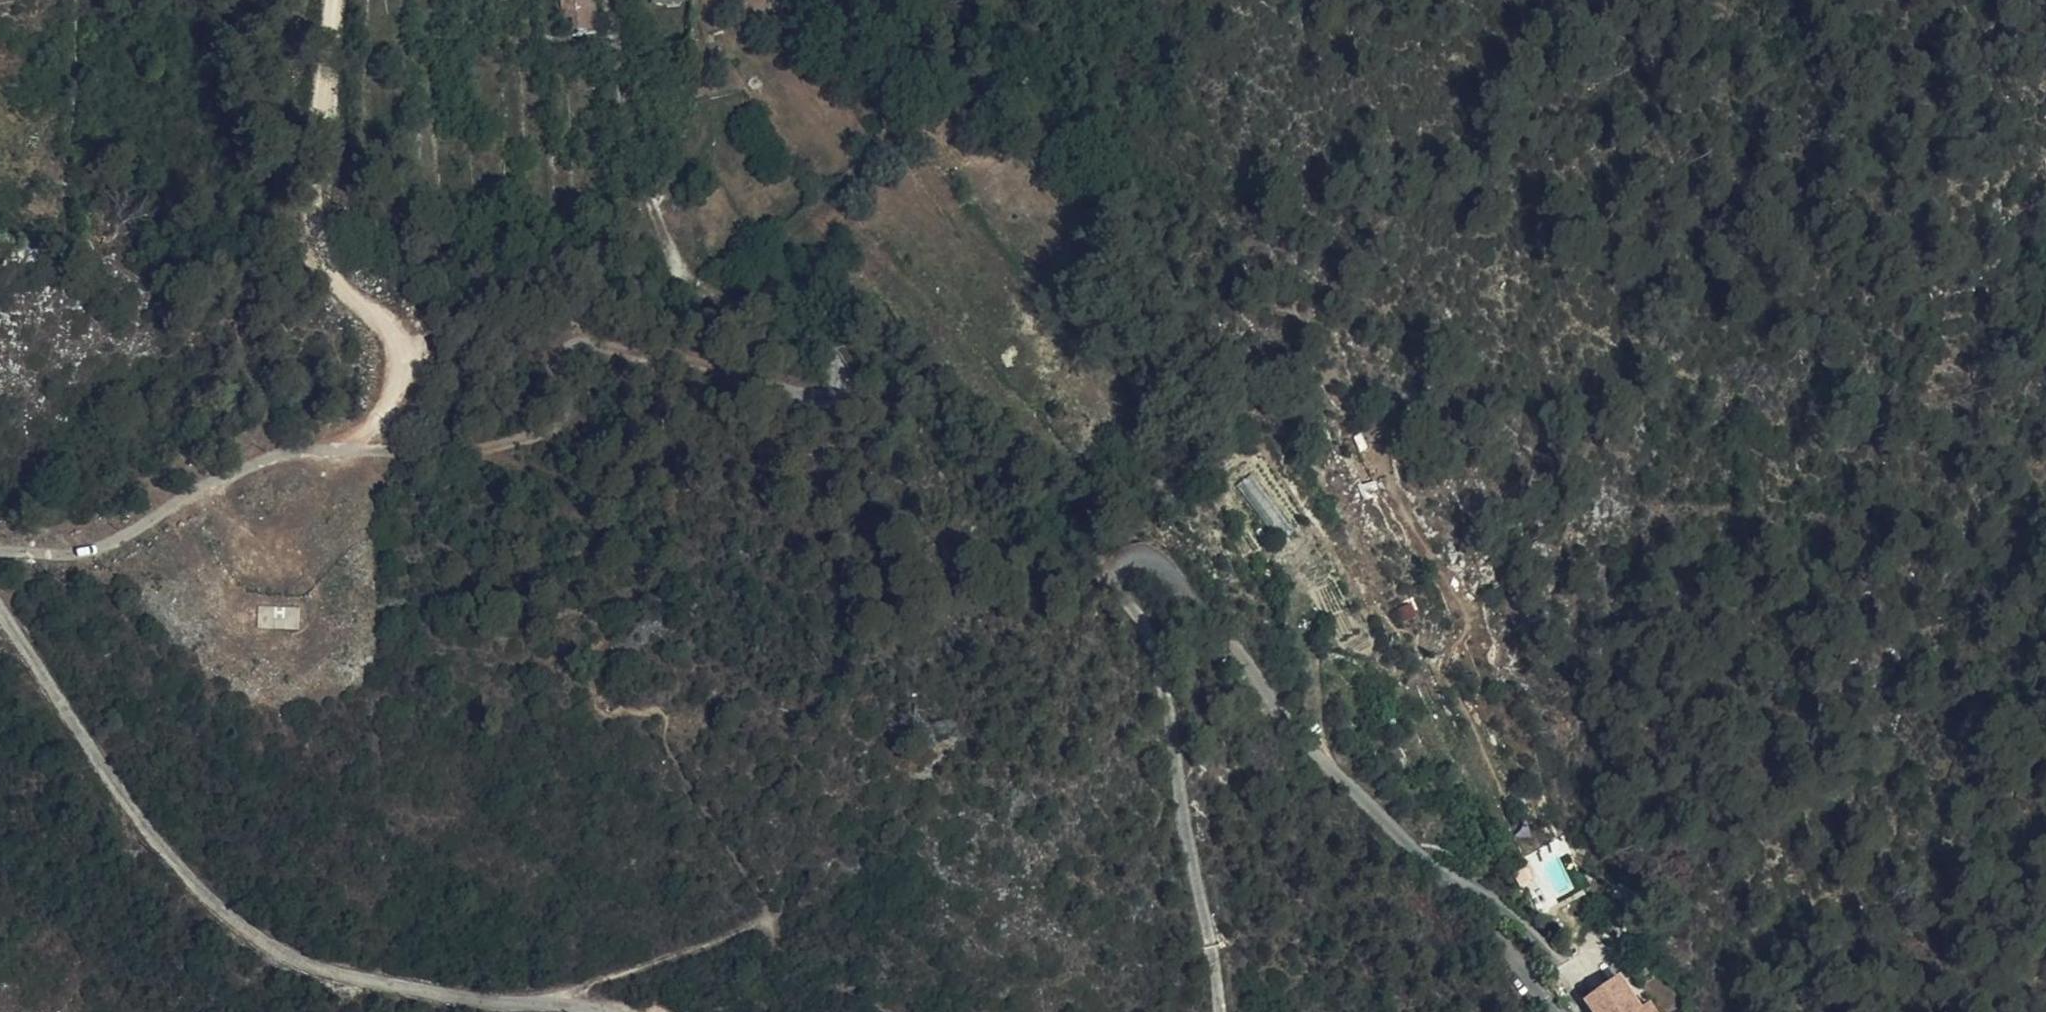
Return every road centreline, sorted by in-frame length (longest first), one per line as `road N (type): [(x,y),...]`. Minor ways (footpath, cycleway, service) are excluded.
road 1 (track): [(627,120),(674,254),(726,299),(827,355),(839,382),(809,398),(571,342),(552,358),(585,408),(560,427),(409,458),(361,441)]
road 2 (track): [(335,0),(313,210),(323,261),(391,331),(402,366),(391,404),(361,441),(266,459),(103,546),(53,557),(0,550)]
road 3 (track): [(545,1004),(763,919)]

